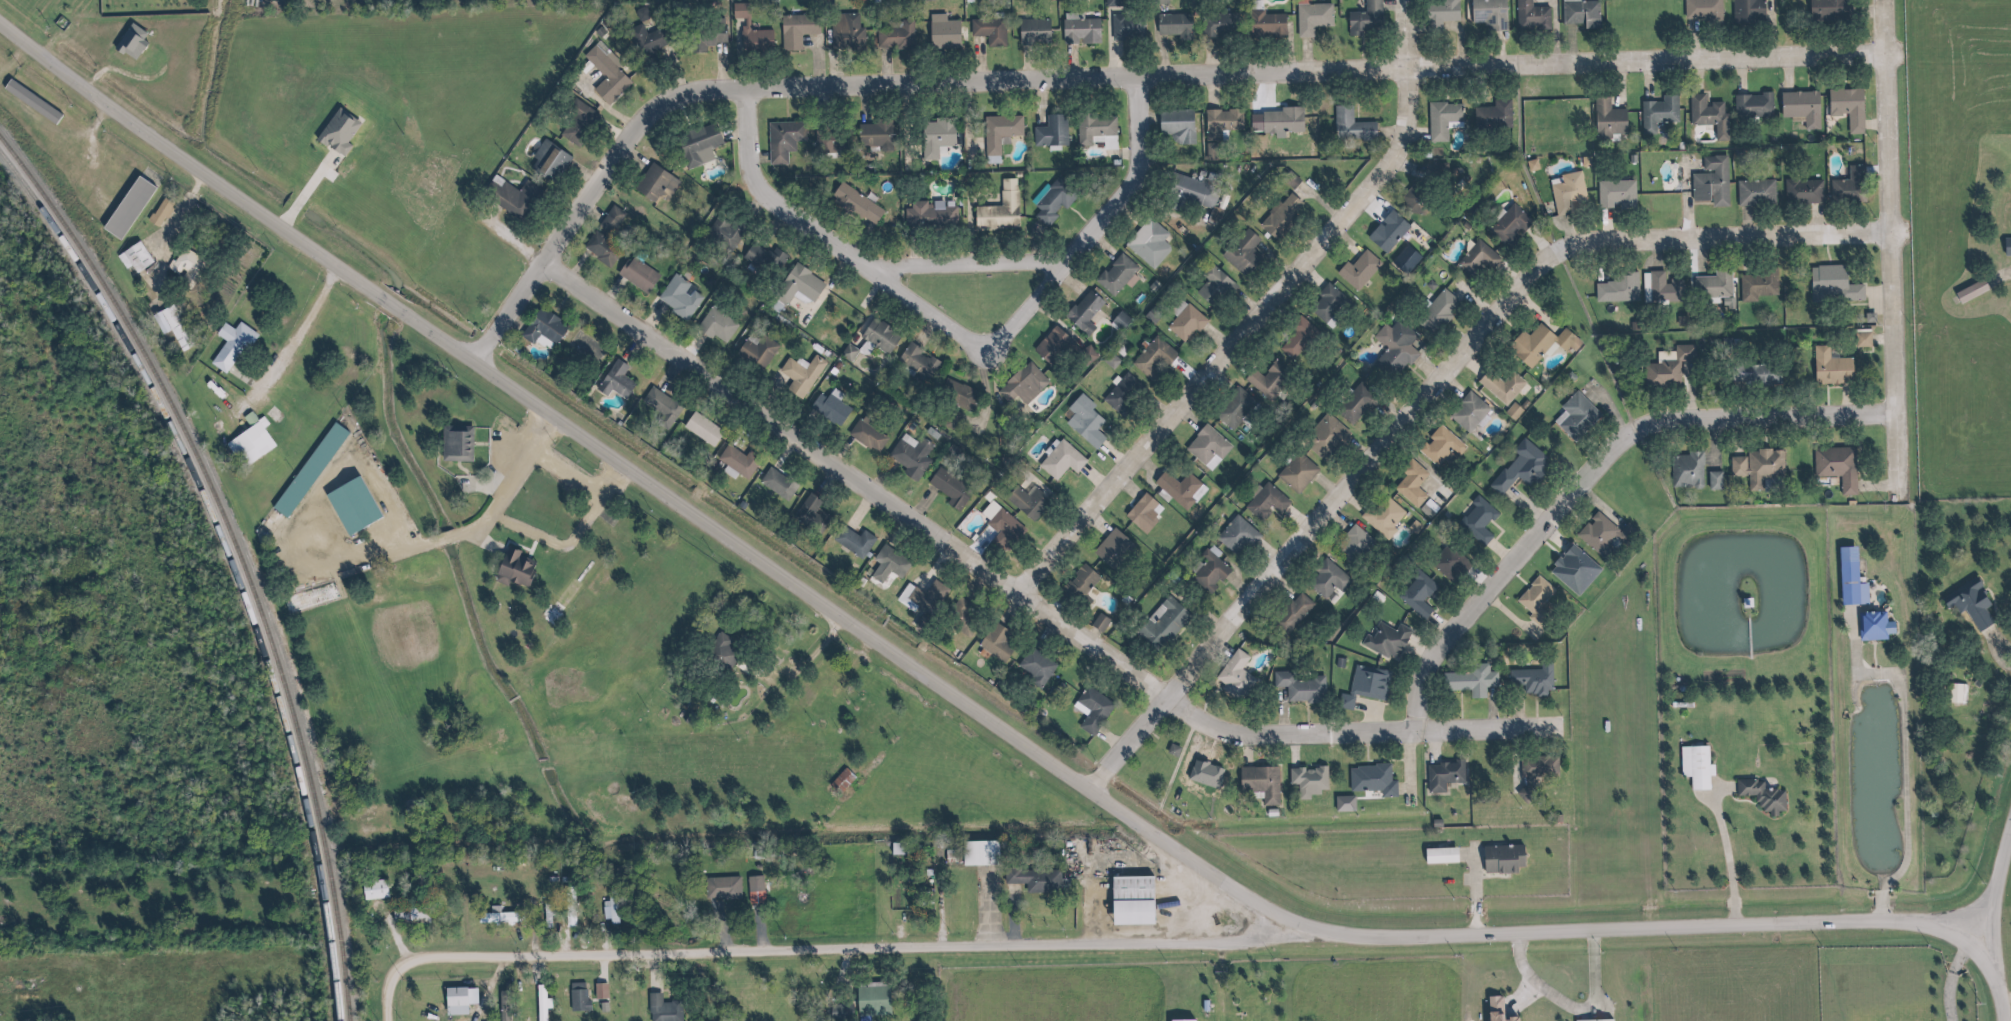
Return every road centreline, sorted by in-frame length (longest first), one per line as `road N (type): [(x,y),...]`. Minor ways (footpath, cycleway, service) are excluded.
road 1 (residential): [(2004,1020),(1997,988),(1975,952),(1918,923),(1379,940),(1295,923),(1248,900),(197,175),(0,29)]
road 2 (residential): [(1877,52),(698,92),(676,99),(629,138),(466,359)]
road 3 (residential): [(1552,729),(1221,736),(536,265)]
road 4 (residential): [(1082,790),(1538,259),(1601,239),(1882,235)]
road 5 (residential): [(397,1020),(404,964),(423,958),(1258,940),(1295,923)]
road 6 (residential): [(739,91),(742,157),(762,203),(964,347),(992,349),(1020,331),(1125,185),(1135,154),(1130,78)]
road 7 (residential): [(1012,591),(1380,170),(1400,131),(1404,70)]
road 8 (residential): [(1416,731),(1416,700),(1447,640),(1620,442),(1655,423),(1704,415),(1888,414)]
road 9 (residential): [(1876,0),(1889,496)]
road 10 (residential): [(864,270),(1069,260)]
road 11 (residential): [(1975,952),(2010,826)]

